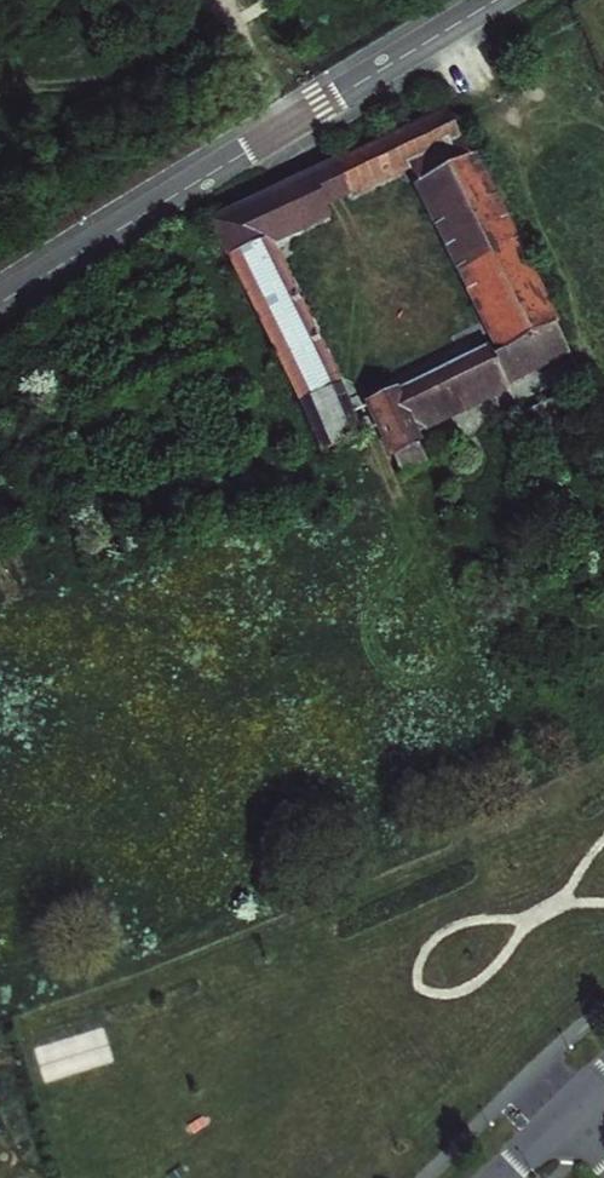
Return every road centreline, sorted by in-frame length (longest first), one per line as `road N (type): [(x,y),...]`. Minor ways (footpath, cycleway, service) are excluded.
road 1 (unclassified): [(0,314),(494,0)]

